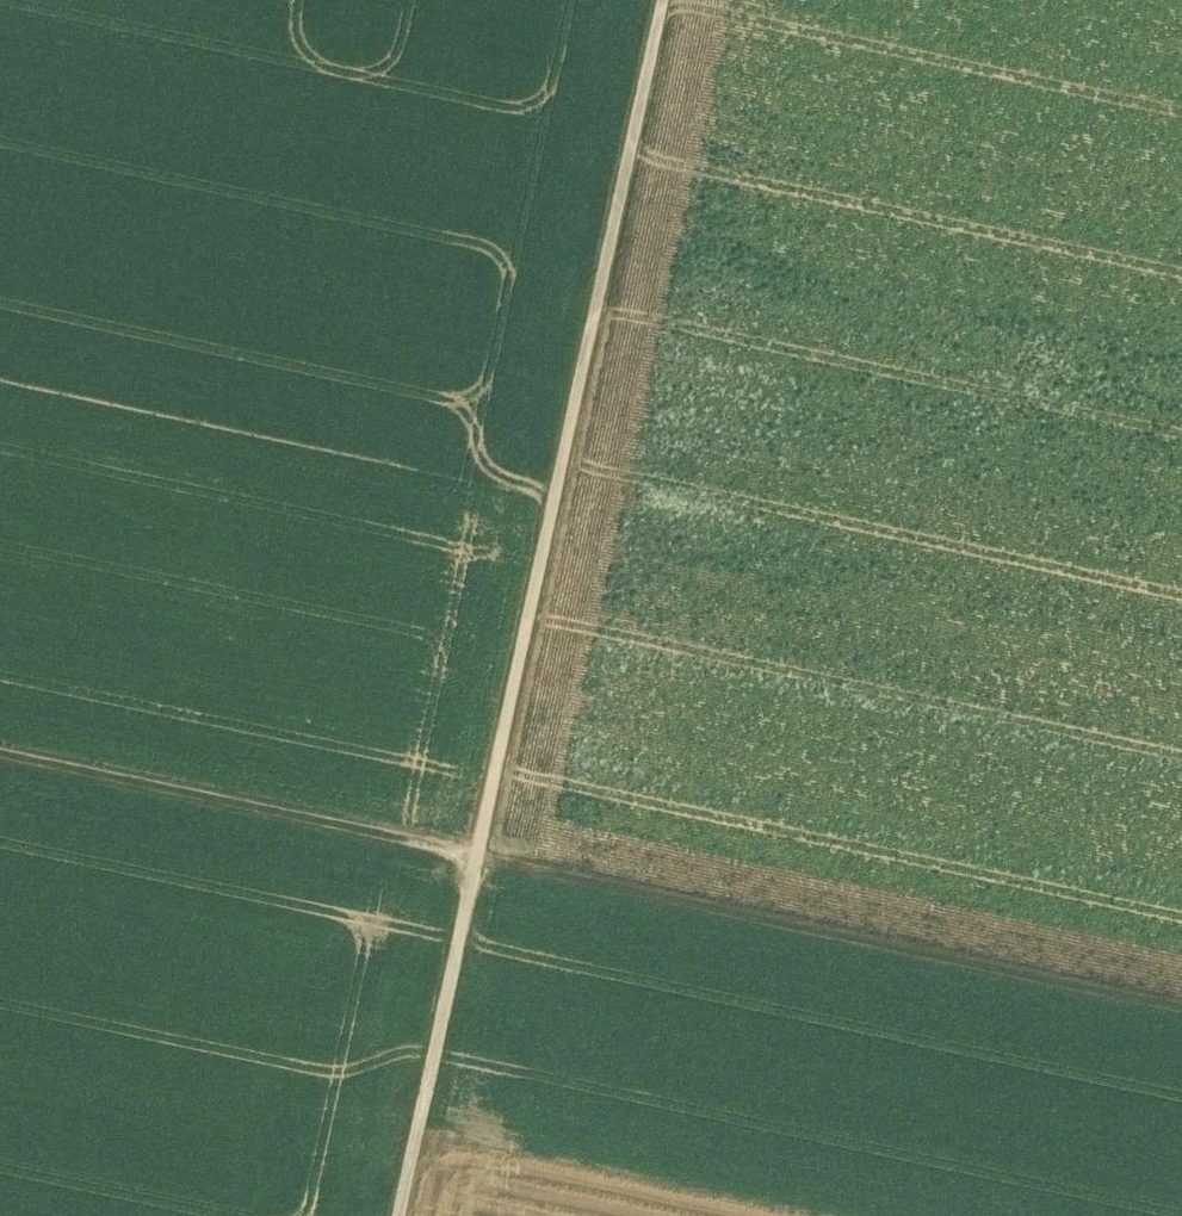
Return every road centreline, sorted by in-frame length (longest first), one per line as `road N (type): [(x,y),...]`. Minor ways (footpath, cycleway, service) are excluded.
road 1 (track): [(400,1215),(664,0)]
road 2 (track): [(1181,1006),(0,757)]

